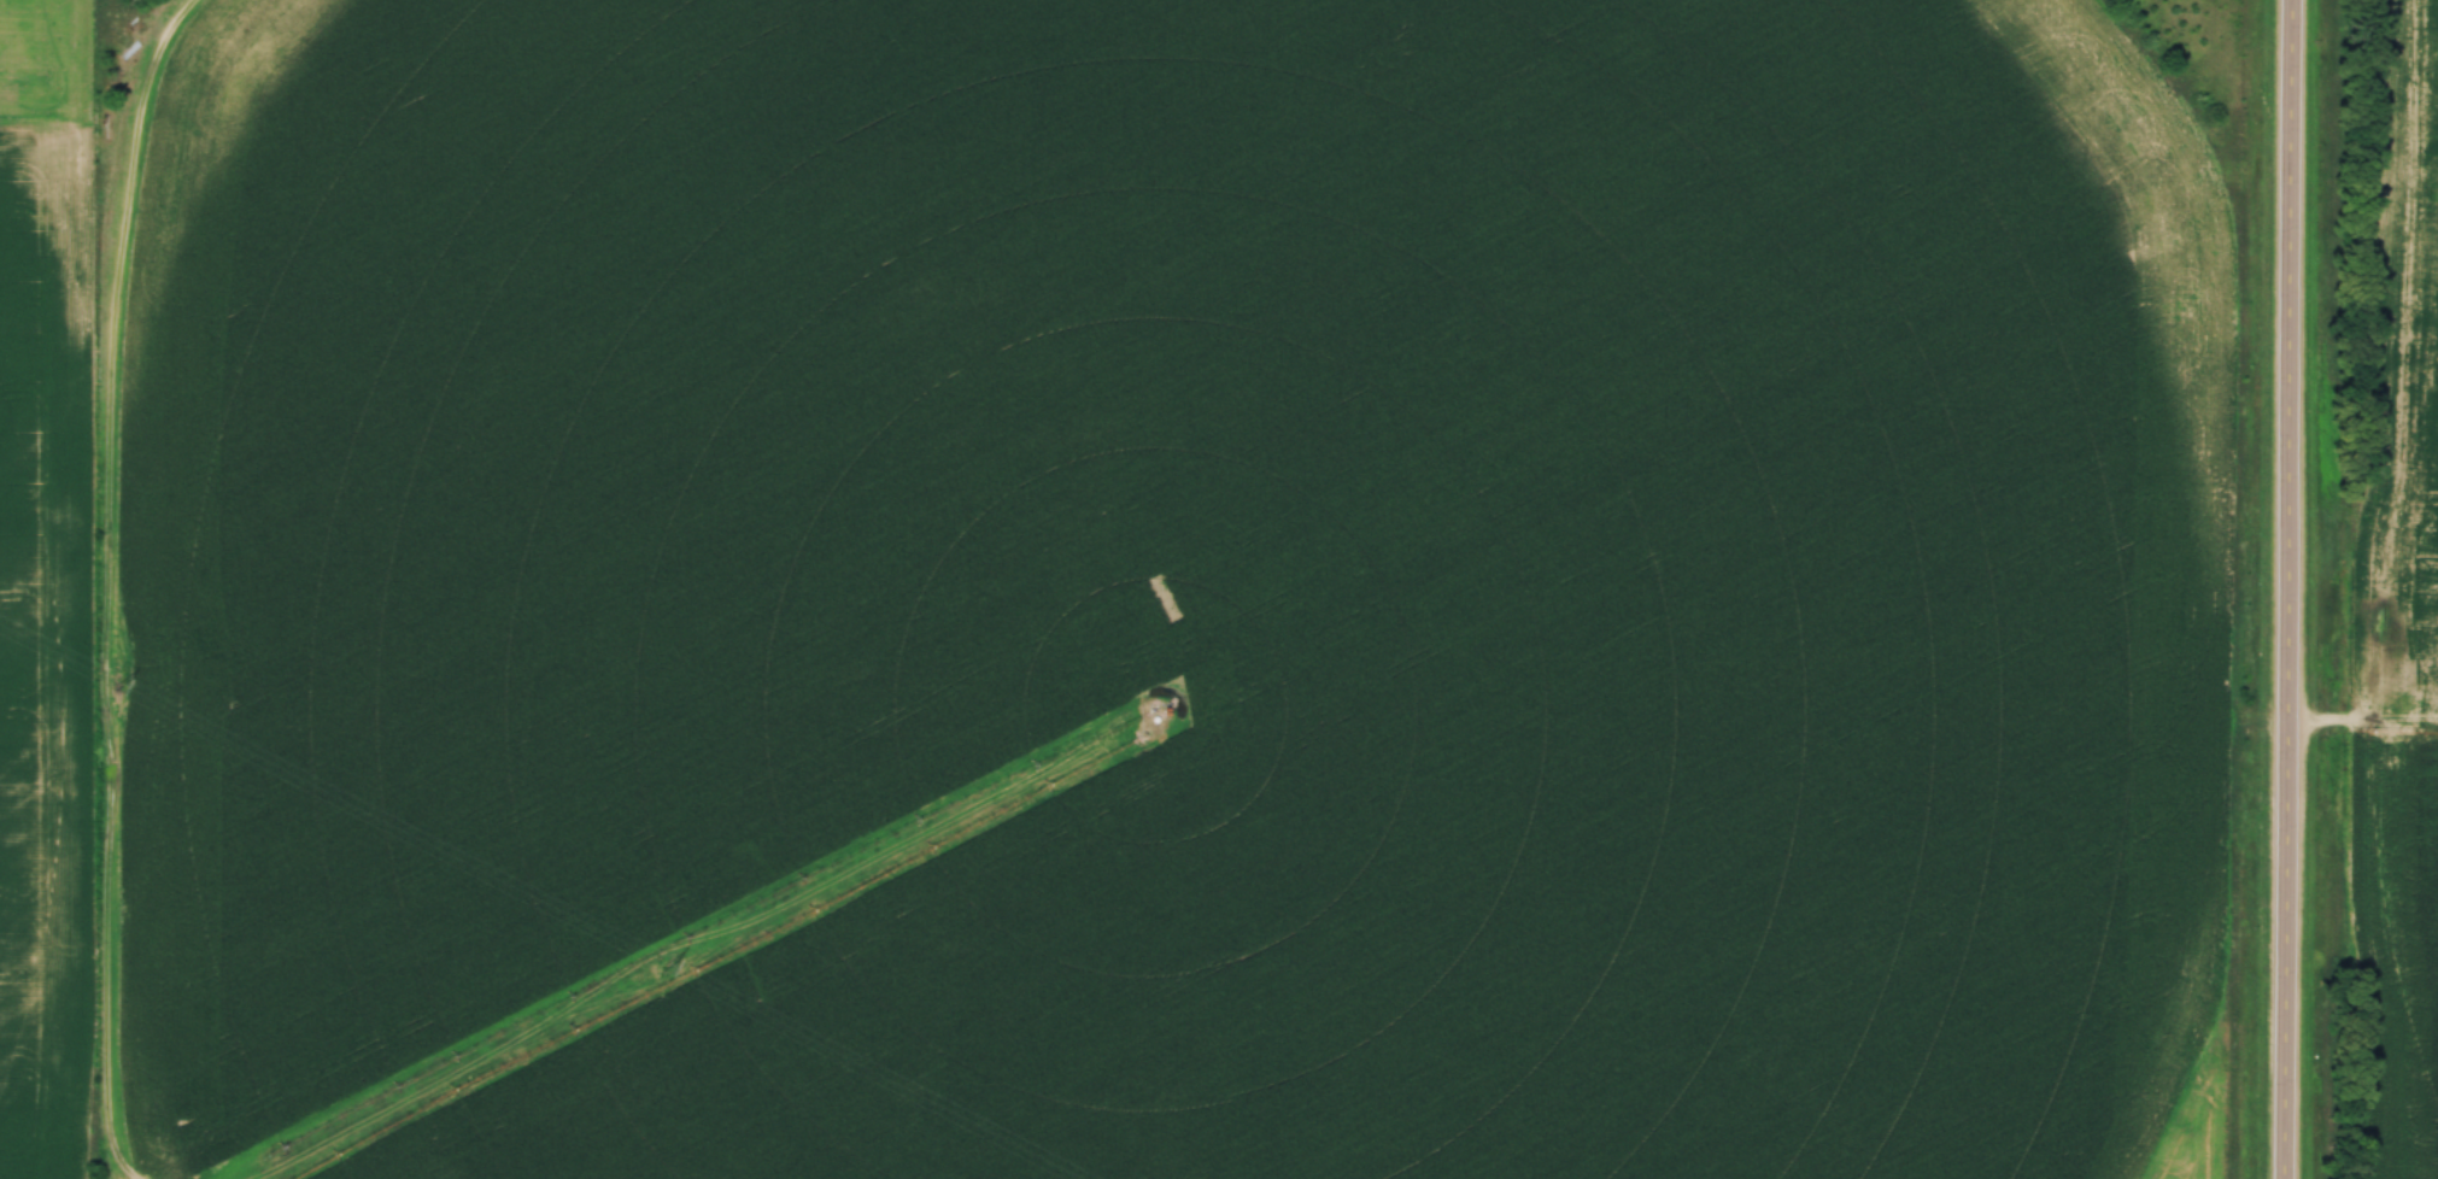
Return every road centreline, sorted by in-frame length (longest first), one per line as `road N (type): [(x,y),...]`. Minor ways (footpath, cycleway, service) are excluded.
road 1 (secondary): [(2284,1178),(2294,0)]

